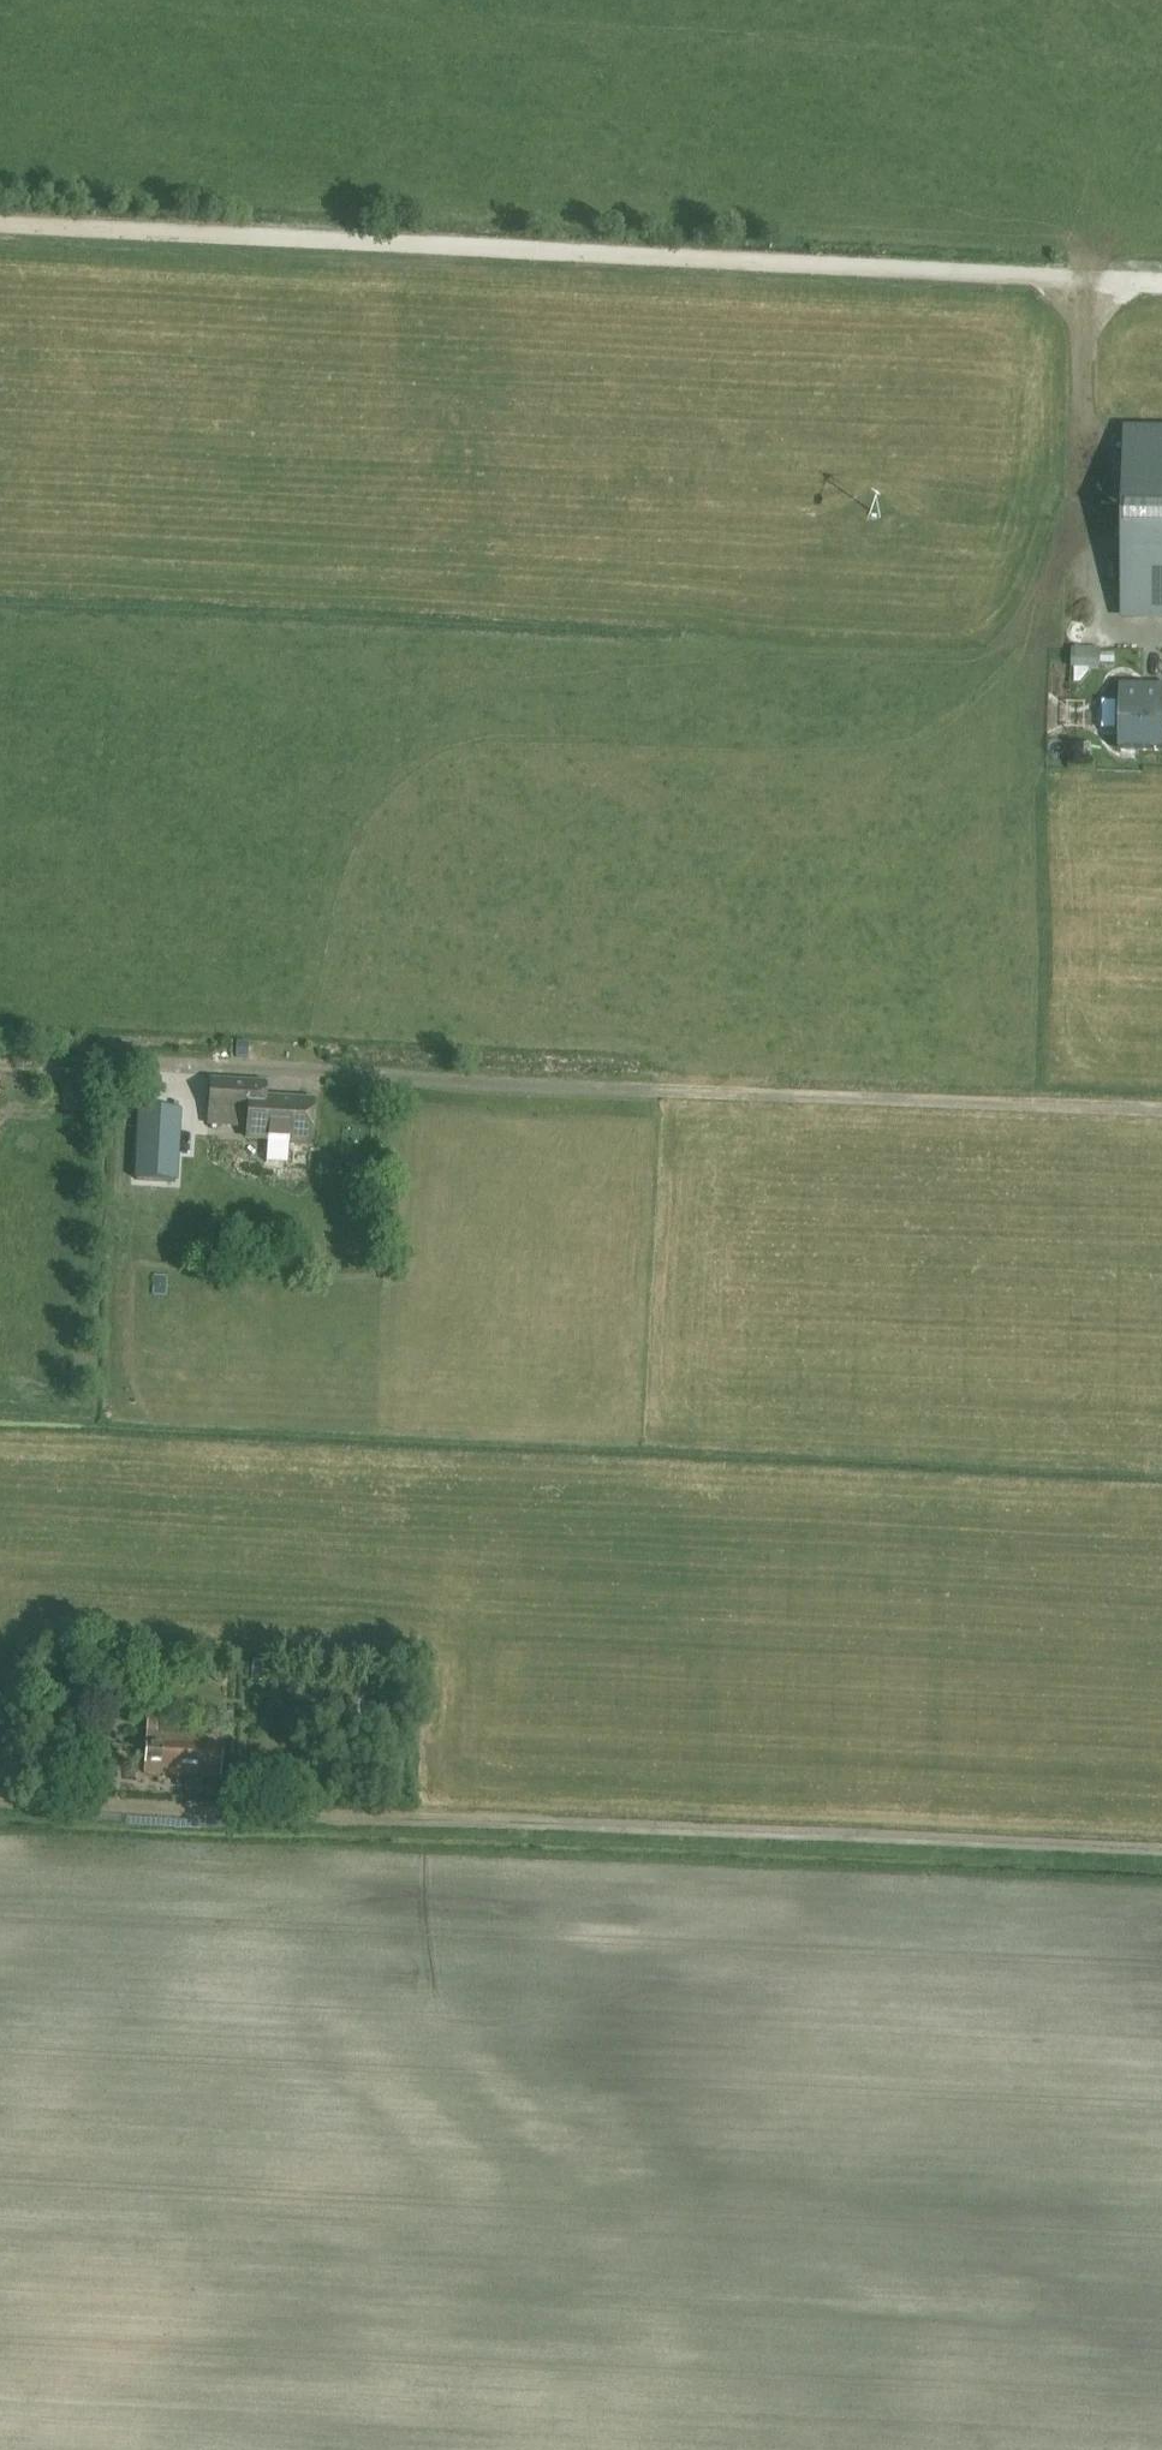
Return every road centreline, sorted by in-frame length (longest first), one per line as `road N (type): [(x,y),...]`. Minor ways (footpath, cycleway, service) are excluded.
road 1 (track): [(1161,284),(0,223)]
road 2 (track): [(0,1797),(1161,1850)]
road 3 (track): [(1161,1108),(0,1057)]

